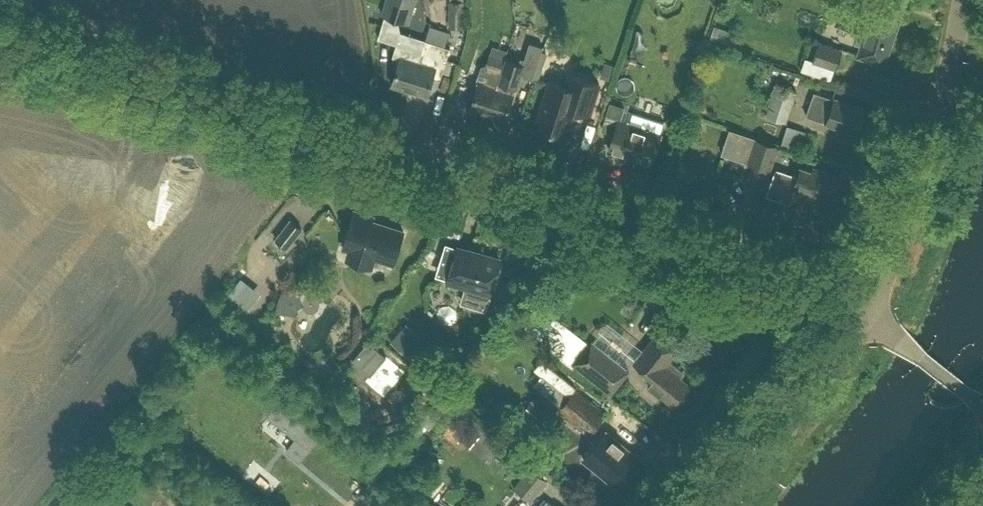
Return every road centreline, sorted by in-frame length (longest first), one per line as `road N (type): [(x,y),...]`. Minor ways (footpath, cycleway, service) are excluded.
road 1 (unclassified): [(870,312),(834,287),(586,208),(162,76),(0,38)]
road 2 (unclassified): [(870,312),(934,127),(963,0)]
road 3 (tertiary): [(870,312),(715,505)]
road 4 (tertiary): [(982,402),(870,312)]

